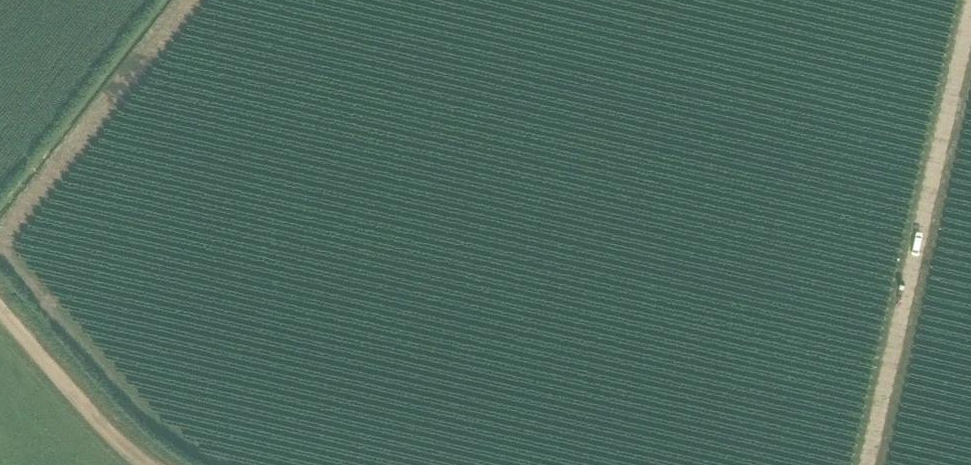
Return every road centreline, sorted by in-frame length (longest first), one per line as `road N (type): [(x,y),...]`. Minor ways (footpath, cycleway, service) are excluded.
road 1 (track): [(0,306),(149,464)]

